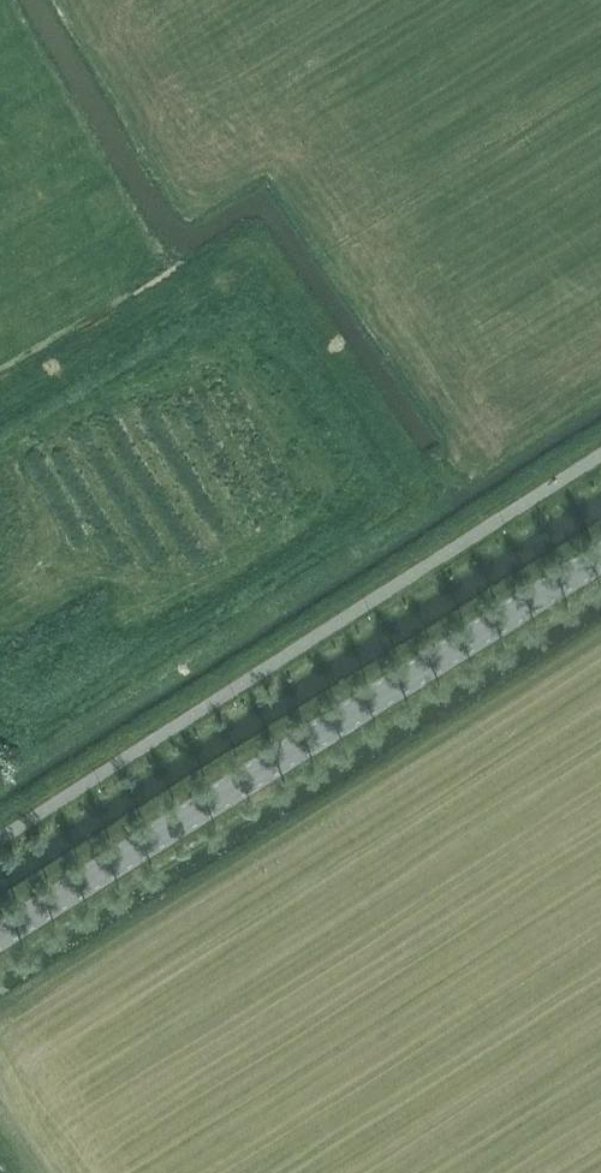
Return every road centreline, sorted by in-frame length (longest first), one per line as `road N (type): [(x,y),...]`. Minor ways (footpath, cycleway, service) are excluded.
road 1 (tertiary): [(0,933),(600,551)]

